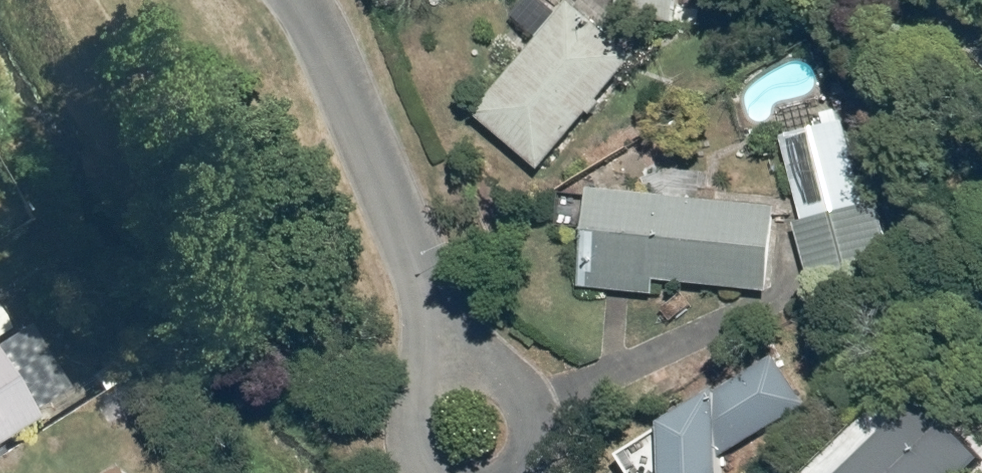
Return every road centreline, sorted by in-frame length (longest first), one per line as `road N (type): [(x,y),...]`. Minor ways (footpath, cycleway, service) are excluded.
road 1 (residential): [(282,0),(407,332)]
road 2 (residential): [(407,332),(446,349),(474,381),(479,420),(461,458),(422,461),(392,436),(375,403),(378,367)]

